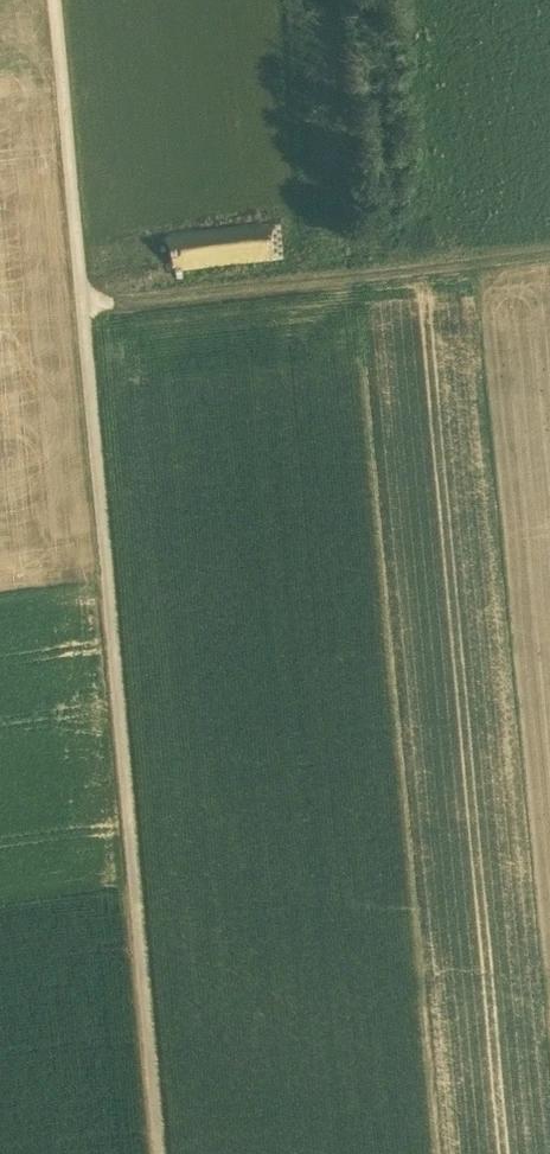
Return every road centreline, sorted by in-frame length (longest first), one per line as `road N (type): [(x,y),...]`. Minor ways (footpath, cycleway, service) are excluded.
road 1 (track): [(162,1153),(56,0)]
road 2 (track): [(83,309),(549,250)]

